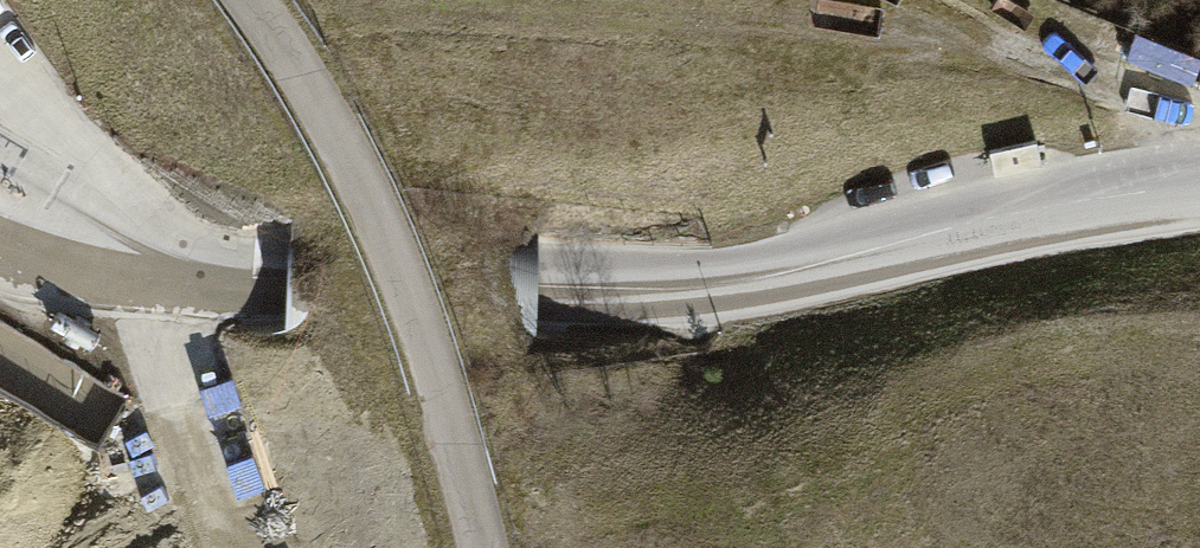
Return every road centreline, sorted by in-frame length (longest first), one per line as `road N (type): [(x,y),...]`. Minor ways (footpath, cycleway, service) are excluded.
road 1 (residential): [(0,196),(79,230),(291,274),(724,296),(968,214),(1199,183)]
road 2 (track): [(1199,106),(1058,49),(834,26),(339,3)]
road 3 (unclassified): [(251,0),(303,66),(405,273),(481,547)]

